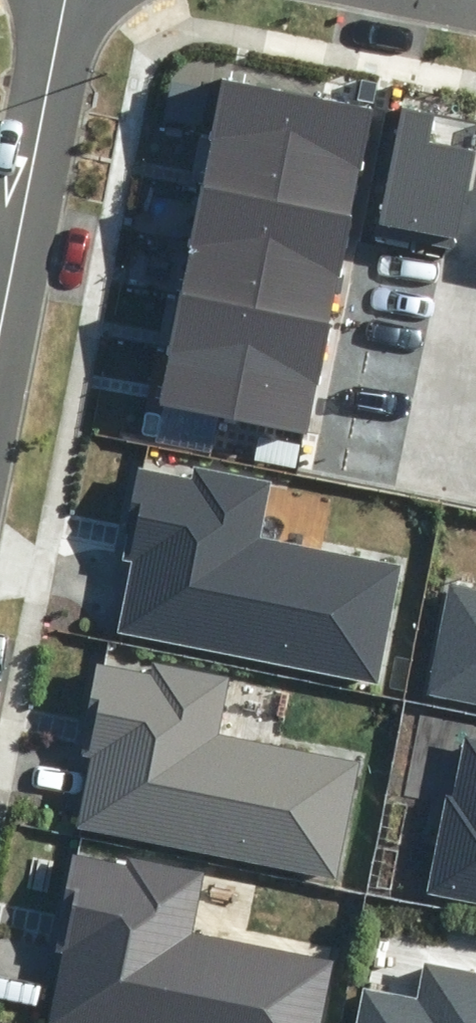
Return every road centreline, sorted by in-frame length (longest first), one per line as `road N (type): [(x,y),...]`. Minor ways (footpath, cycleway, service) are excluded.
road 1 (residential): [(66,0),(20,229)]

